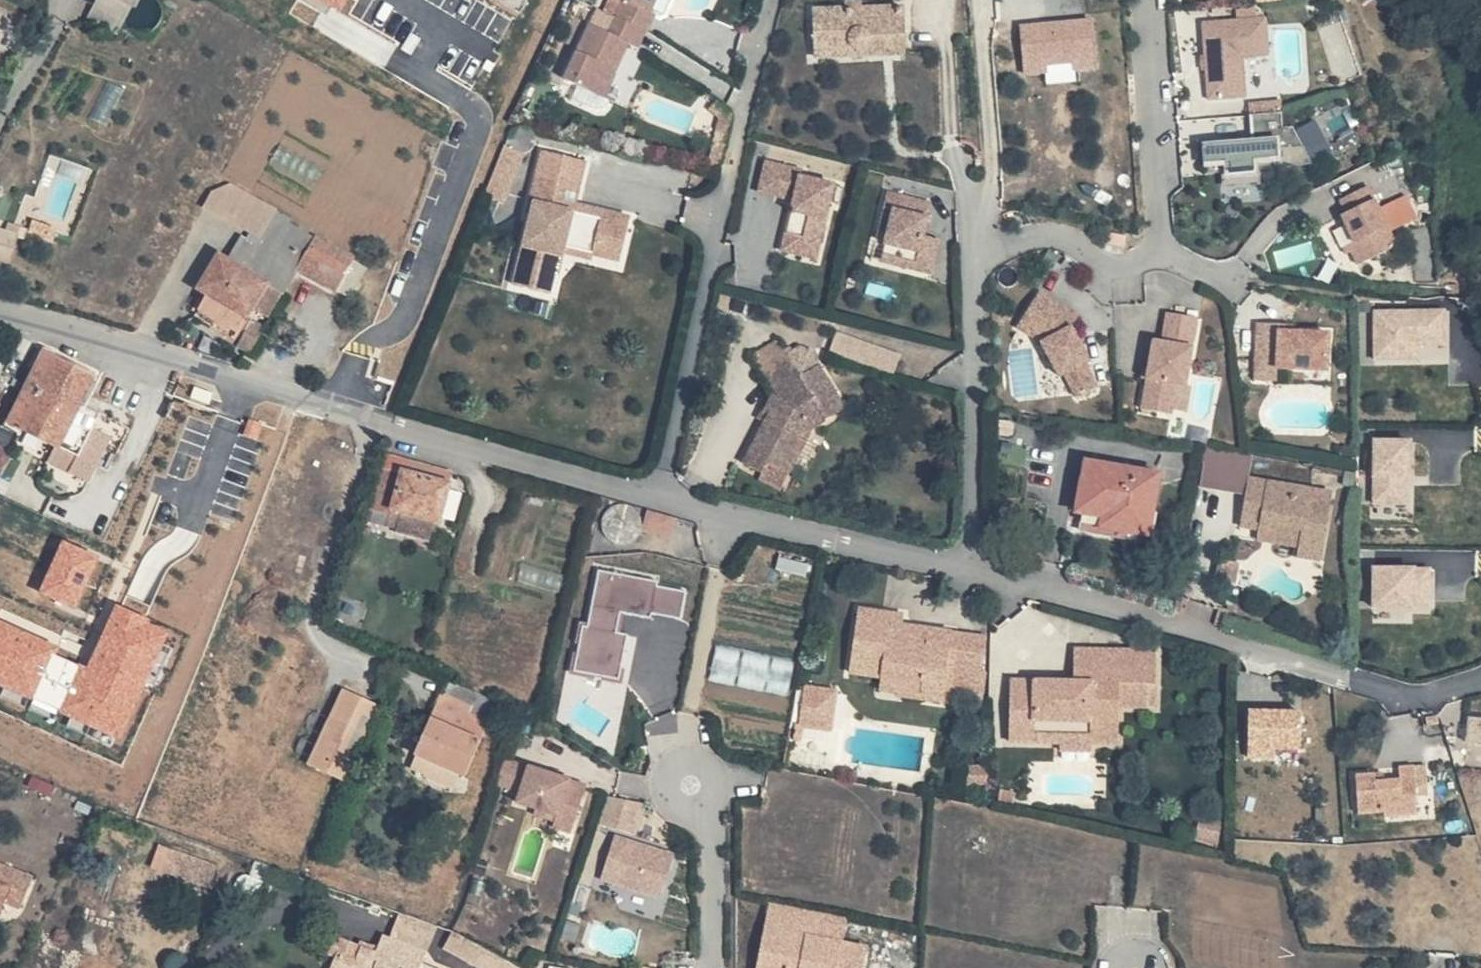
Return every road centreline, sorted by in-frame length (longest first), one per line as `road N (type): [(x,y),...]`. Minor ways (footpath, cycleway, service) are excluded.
road 1 (residential): [(0,310),(660,496)]
road 2 (residential): [(660,496),(776,0)]
road 3 (residential): [(986,582),(1414,693),(1480,685)]
road 4 (residential): [(986,582),(978,197)]
road 5 (residential): [(660,496),(986,582)]
road 6 (residential): [(693,786),(713,837),(715,967)]
road 7 (residential): [(0,119),(59,22),(63,0)]

